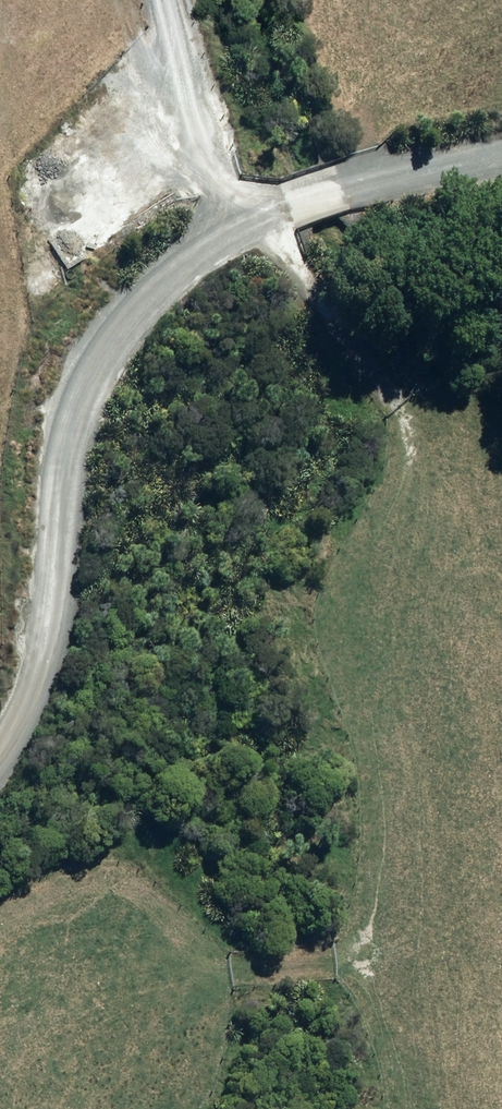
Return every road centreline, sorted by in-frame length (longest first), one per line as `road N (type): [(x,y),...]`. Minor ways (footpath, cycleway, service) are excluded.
road 1 (residential): [(501,148),(286,205),(180,267),(117,329),(68,438),(51,617),(24,714),(0,756)]
road 2 (track): [(368,755),(336,665),(332,585),(396,511),(409,454),(365,354),(247,225),(178,53),(166,0)]

